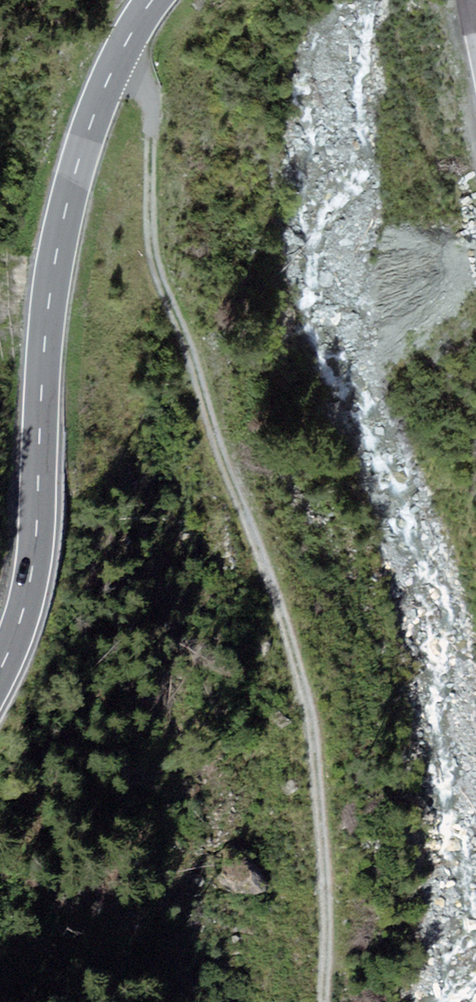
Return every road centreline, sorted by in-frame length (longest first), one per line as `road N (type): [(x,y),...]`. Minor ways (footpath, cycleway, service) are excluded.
road 1 (track): [(117,63),(137,77),(153,114),(155,246),(206,378),(300,679),(320,880),(317,1001)]
road 2 (primary): [(150,0),(106,84),(68,199),(50,300),(38,534),(19,623),(0,670)]

